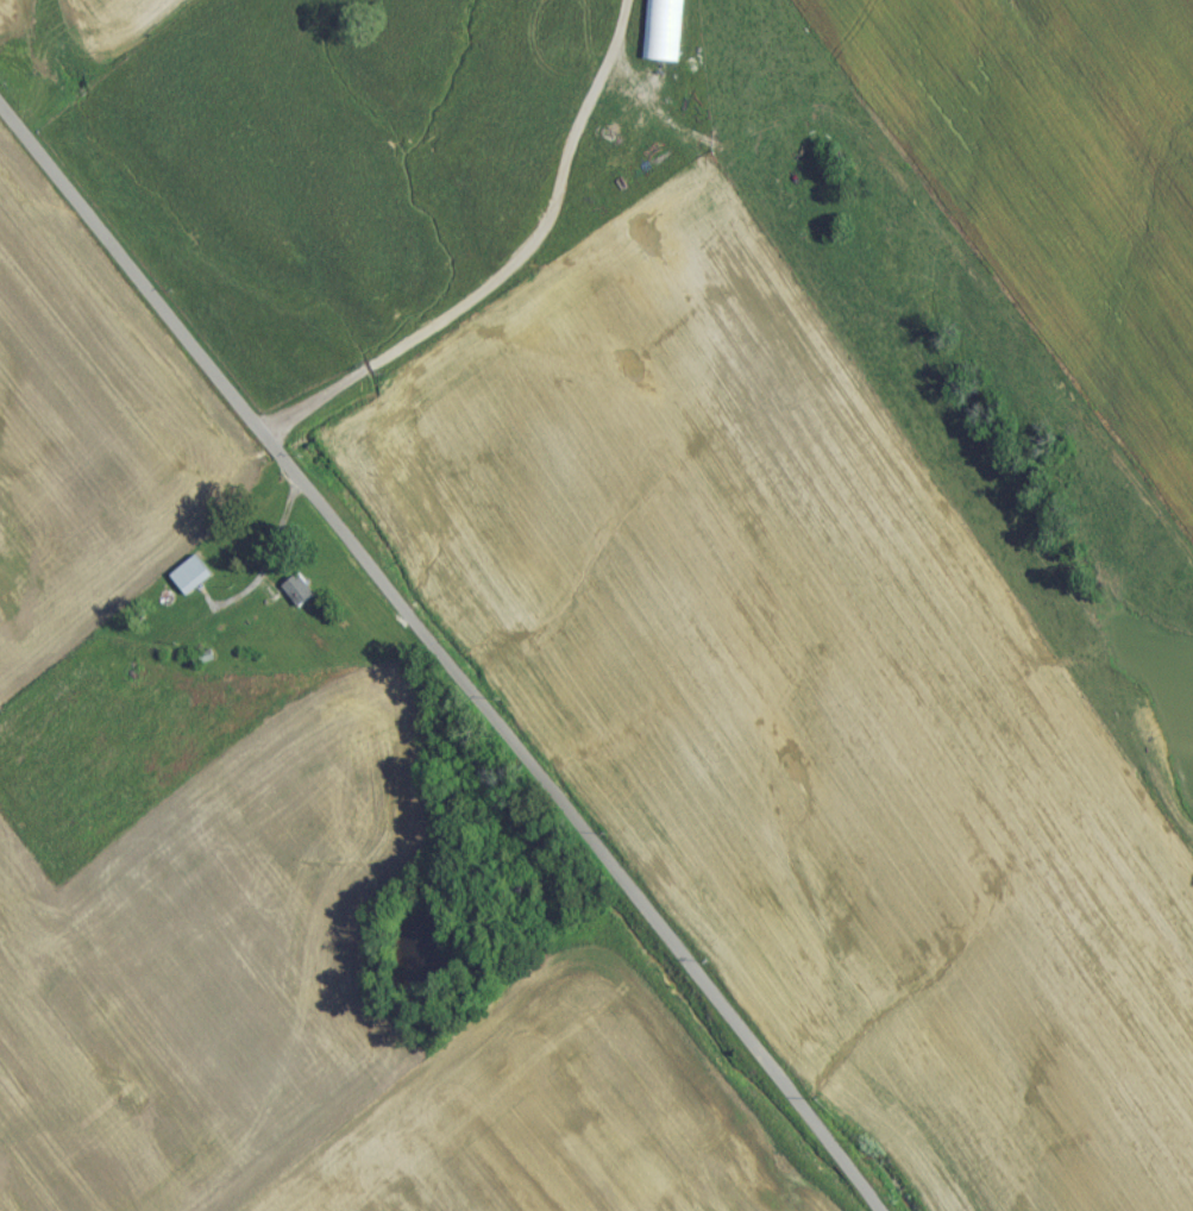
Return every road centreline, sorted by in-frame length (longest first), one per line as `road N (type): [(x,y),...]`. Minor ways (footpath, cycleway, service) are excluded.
road 1 (residential): [(869,1210),(0,110)]

